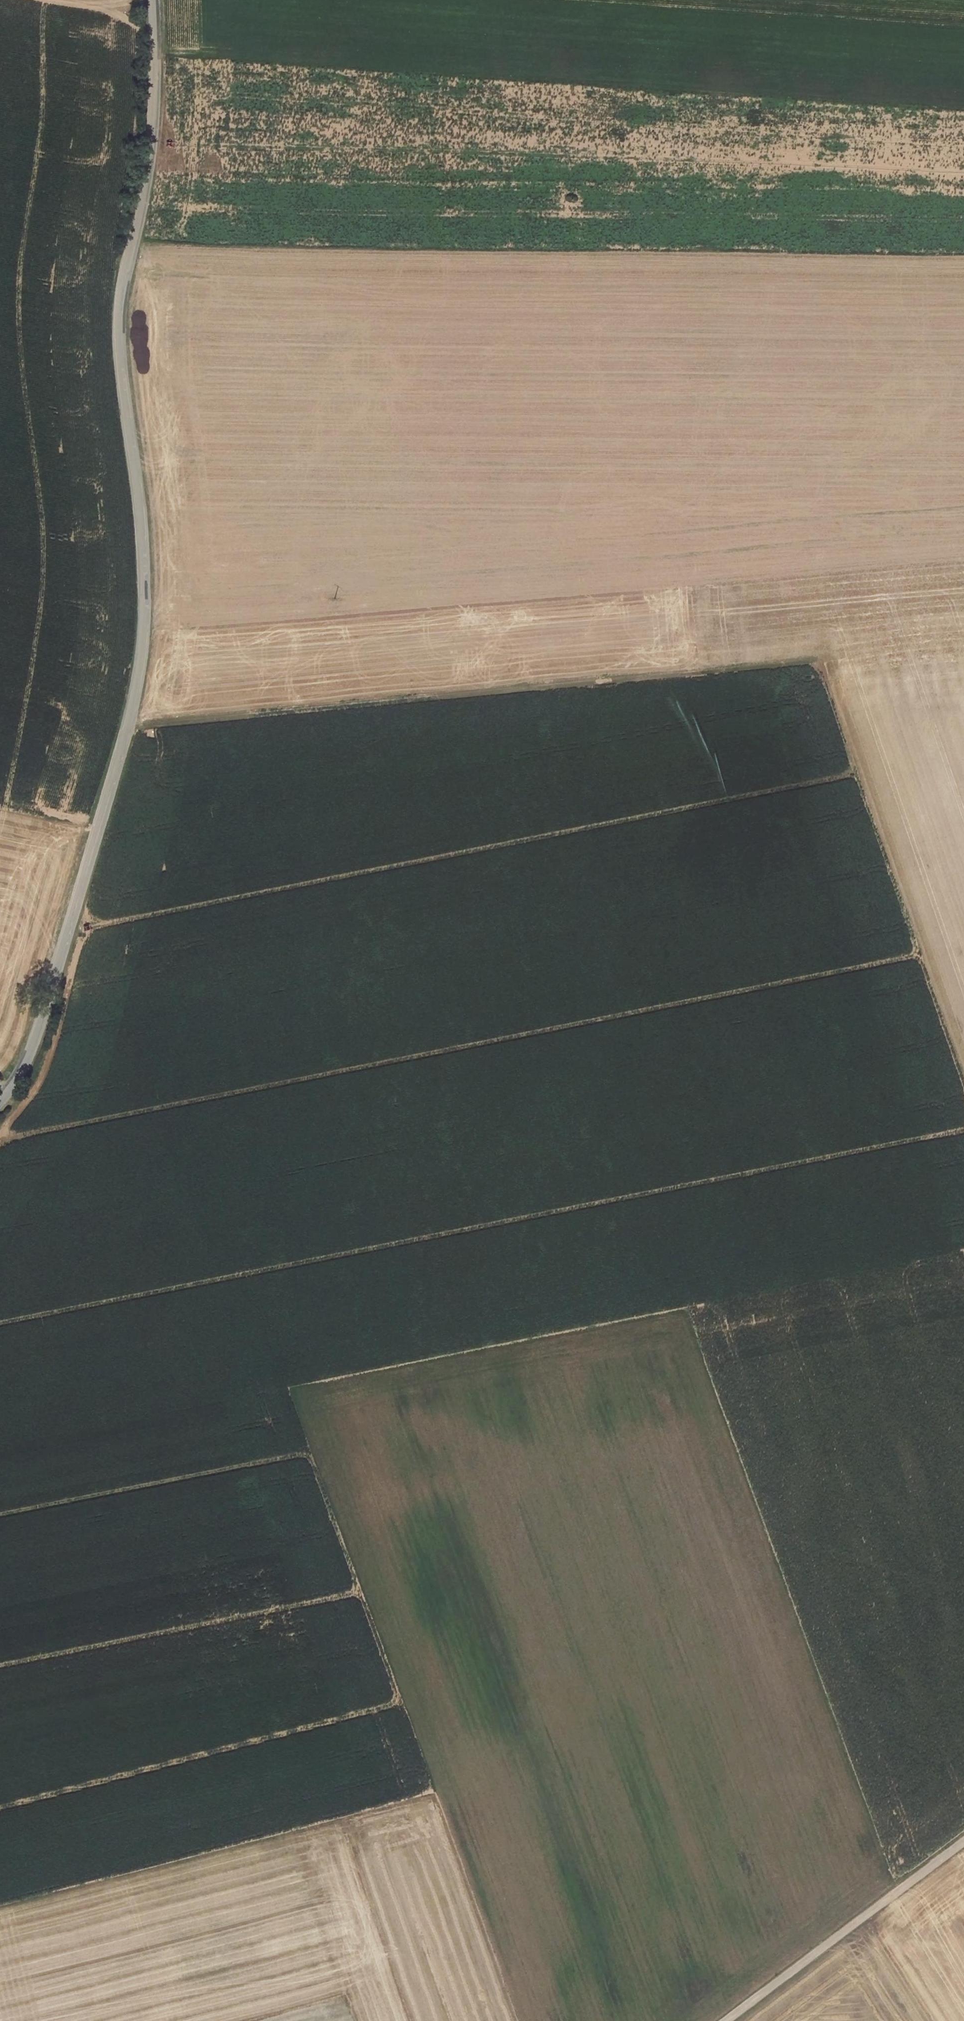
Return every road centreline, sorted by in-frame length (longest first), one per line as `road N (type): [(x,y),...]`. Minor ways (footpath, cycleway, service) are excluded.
road 1 (unclassified): [(0,1095),(25,1064),(138,661),(139,524),(117,347),(124,262),(145,168),(148,0)]
road 2 (track): [(727,2020),(963,1841)]

